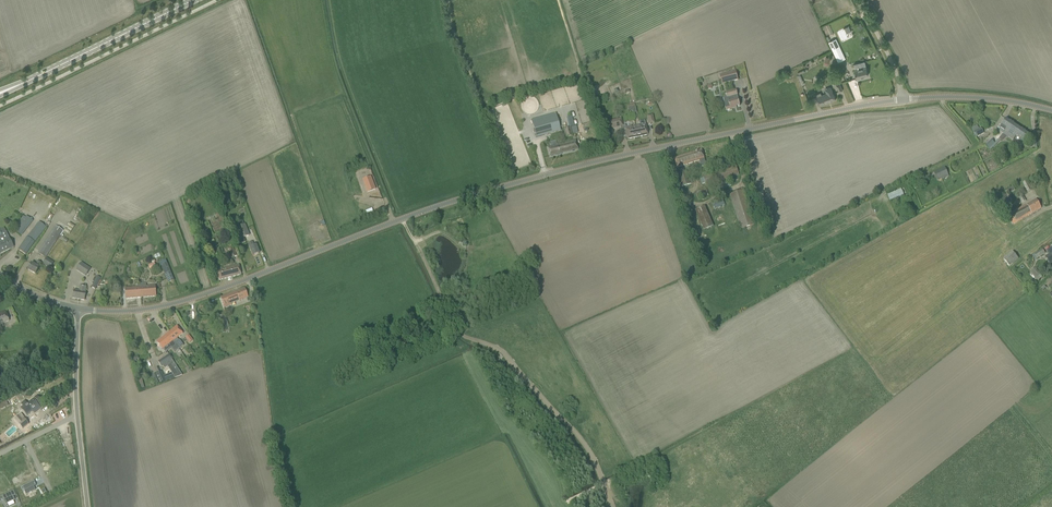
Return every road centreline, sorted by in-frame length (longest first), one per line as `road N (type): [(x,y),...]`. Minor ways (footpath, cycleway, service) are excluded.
road 1 (unclassified): [(902,99),(628,154),(470,196),(170,304),(79,309)]
road 2 (unclassified): [(87,506),(76,394),(79,309)]
road 3 (secondary): [(193,0),(26,82)]
road 4 (unclassified): [(1051,110),(982,98),(902,99)]

